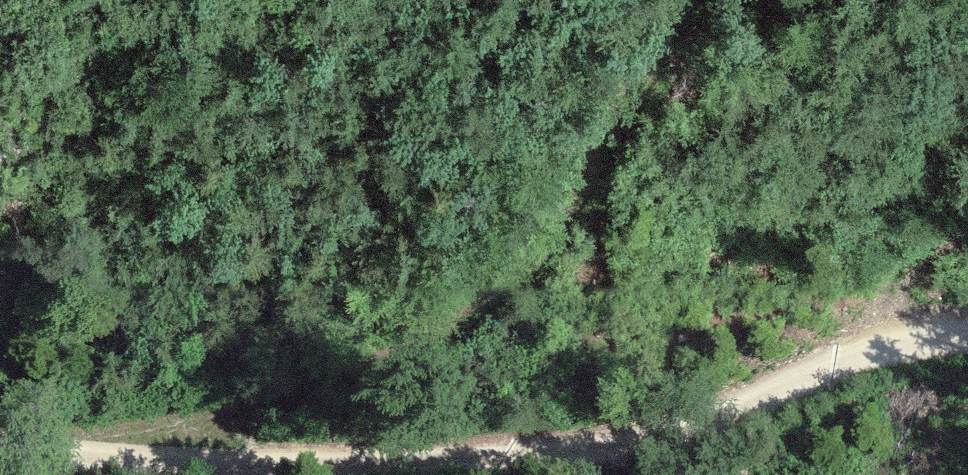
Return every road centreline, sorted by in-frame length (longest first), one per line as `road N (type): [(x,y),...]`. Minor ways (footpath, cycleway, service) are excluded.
road 1 (track): [(126,468),(495,253),(600,98),(648,0)]
road 2 (track): [(399,474),(548,463),(731,421),(967,349)]
road 3 (track): [(967,202),(905,256),(864,377)]
road 4 (track): [(0,457),(191,474)]

